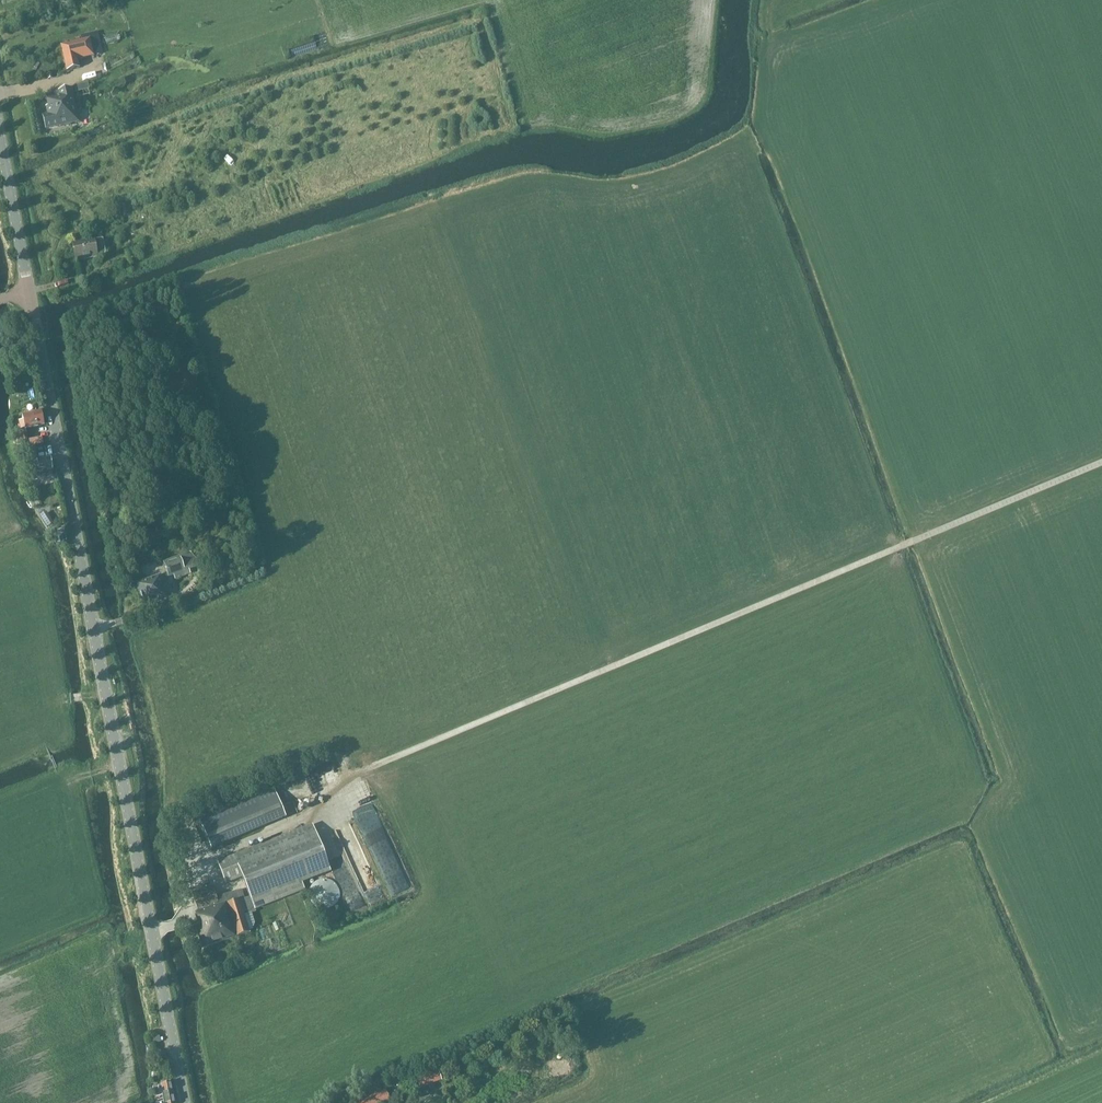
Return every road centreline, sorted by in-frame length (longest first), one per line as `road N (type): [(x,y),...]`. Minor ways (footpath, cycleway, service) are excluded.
road 1 (tertiary): [(184,1102),(29,291)]
road 2 (tertiary): [(29,291),(0,140)]

